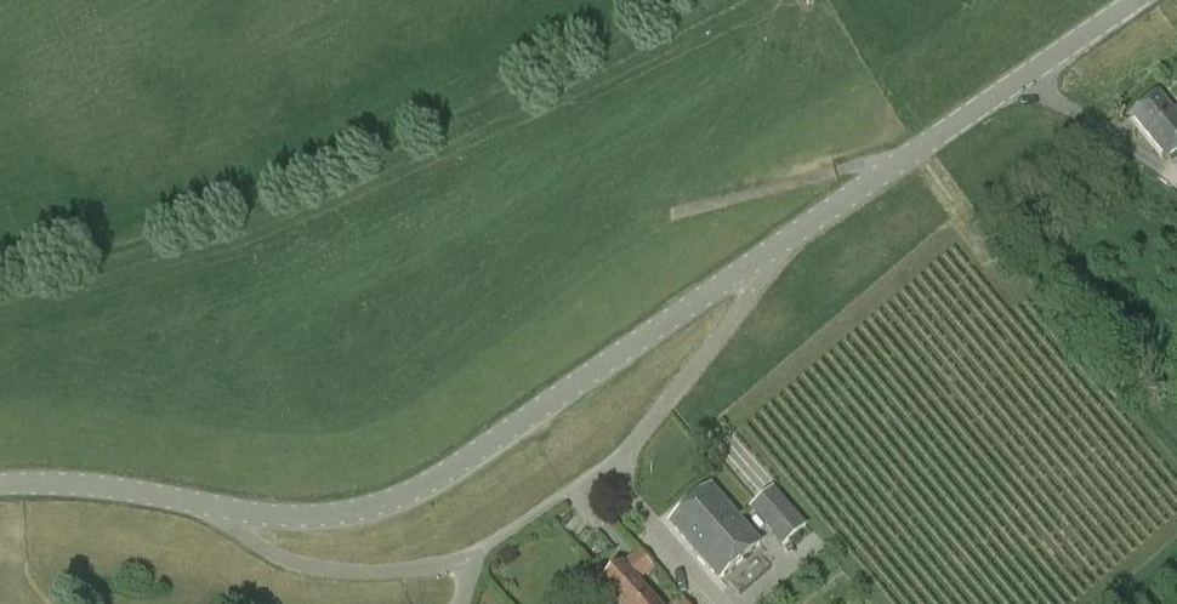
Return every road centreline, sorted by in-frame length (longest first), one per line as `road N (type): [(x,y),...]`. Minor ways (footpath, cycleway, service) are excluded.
road 1 (unclassified): [(0,484),(132,490),(220,511),(322,516),(398,499),(456,470),(1131,0)]

